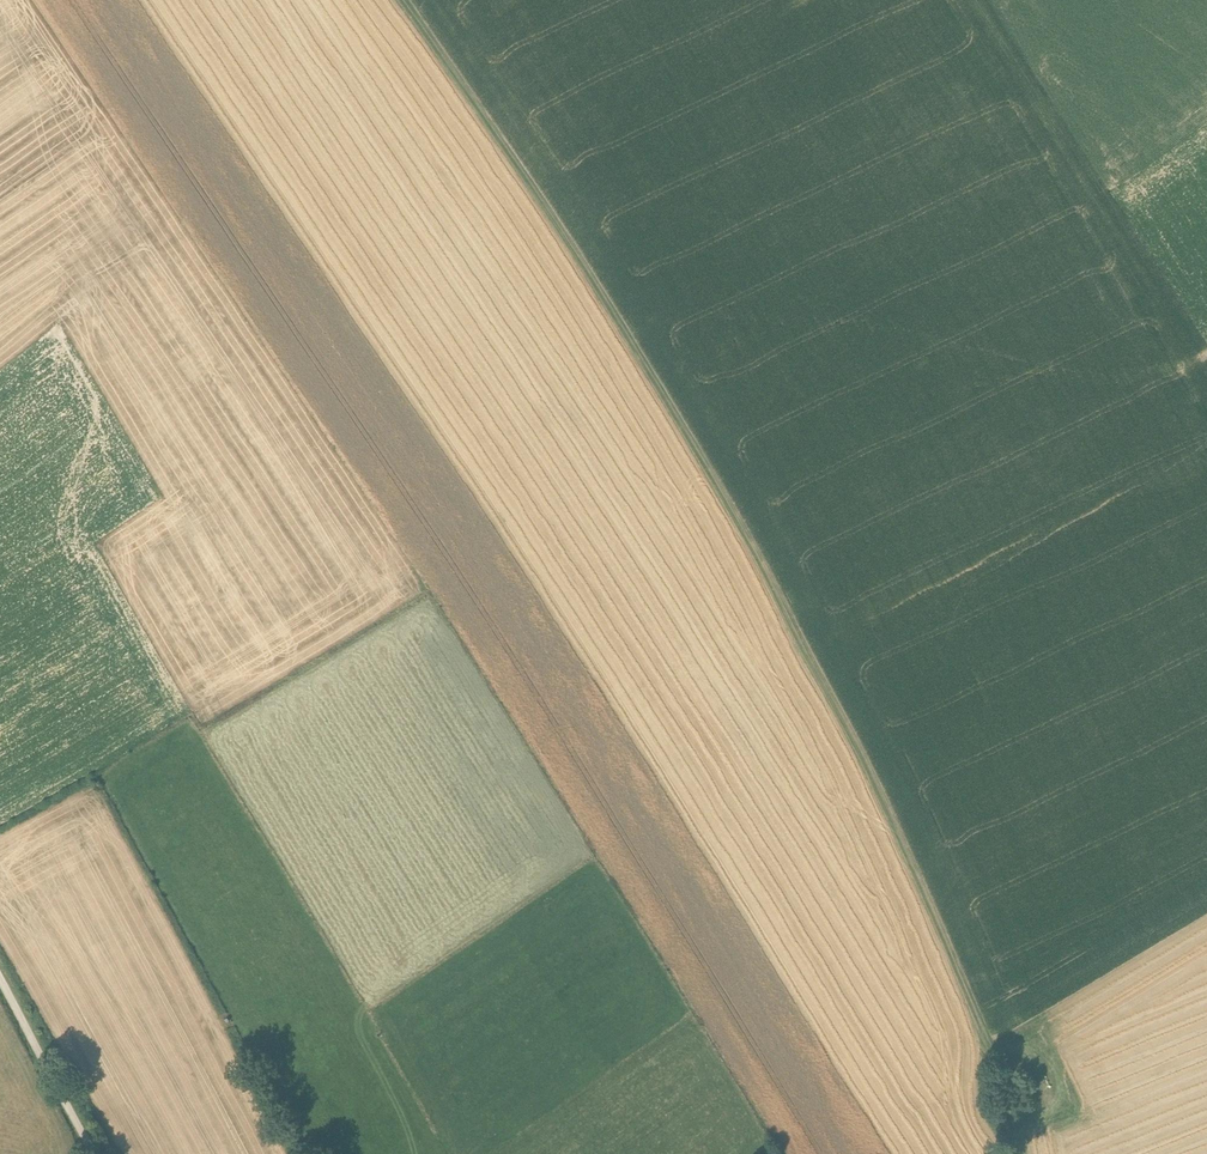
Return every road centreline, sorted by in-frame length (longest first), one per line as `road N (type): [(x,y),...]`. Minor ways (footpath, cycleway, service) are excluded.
road 1 (track): [(96,1153),(0,977)]

